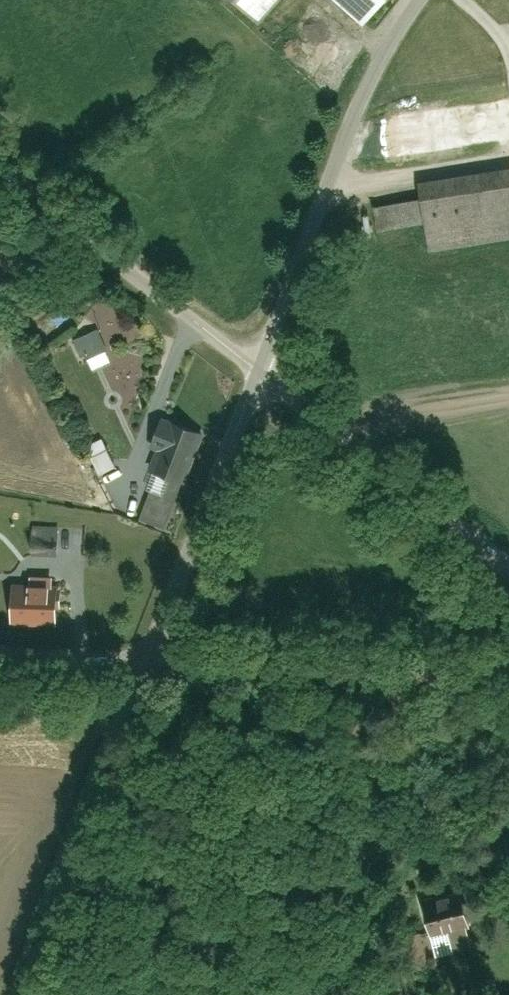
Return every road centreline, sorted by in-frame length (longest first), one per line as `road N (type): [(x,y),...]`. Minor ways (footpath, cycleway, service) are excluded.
road 1 (residential): [(427,0),(375,71),(327,170),(265,370)]
road 2 (residential): [(151,665),(508,666)]
road 3 (track): [(19,994),(151,665)]
road 4 (residential): [(0,169),(265,370)]
road 5 (residential): [(265,370),(151,665)]
road 6 (residential): [(265,370),(508,565)]
road 7 (residential): [(0,658),(151,665)]

